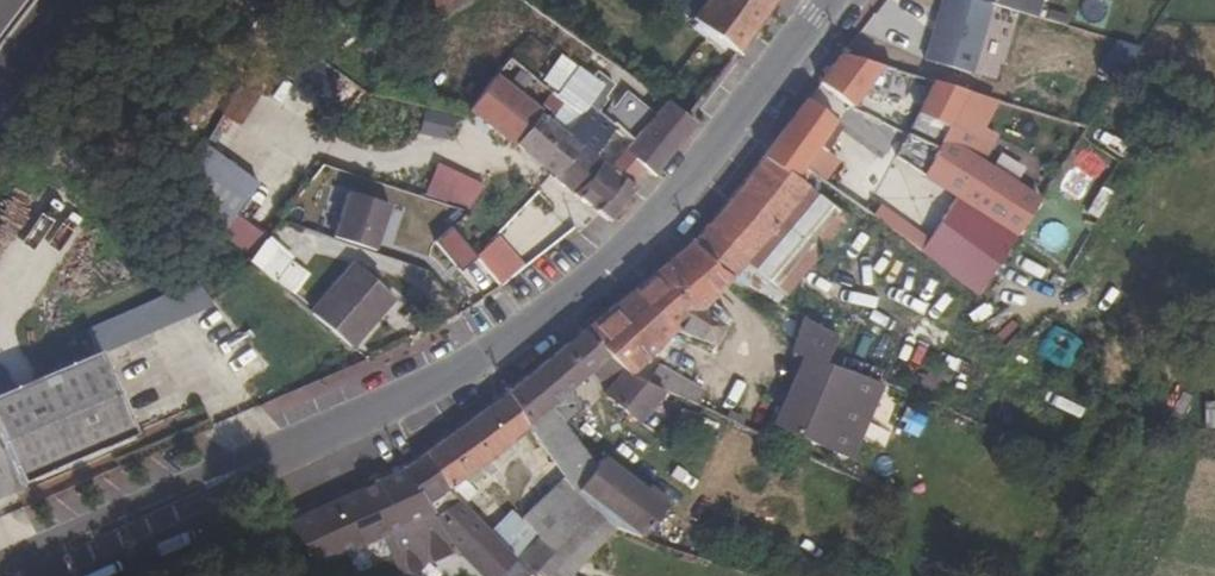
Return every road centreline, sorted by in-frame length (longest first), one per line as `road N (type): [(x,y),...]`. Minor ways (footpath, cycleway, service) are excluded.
road 1 (tertiary): [(315,437),(467,366),(600,269),(658,211),(827,0)]
road 2 (tertiary): [(315,437),(0,563)]
road 3 (tertiary): [(43,575),(266,475),(315,437)]

